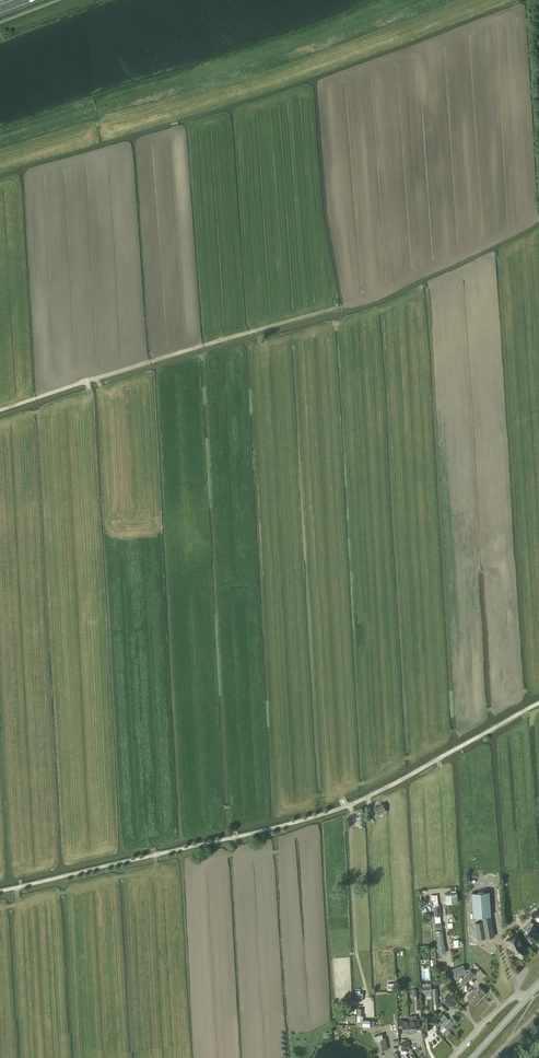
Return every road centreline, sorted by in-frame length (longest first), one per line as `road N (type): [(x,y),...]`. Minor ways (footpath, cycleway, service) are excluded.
road 1 (track): [(0,891),(349,806),(538,704)]
road 2 (track): [(86,382),(359,303),(523,227)]

